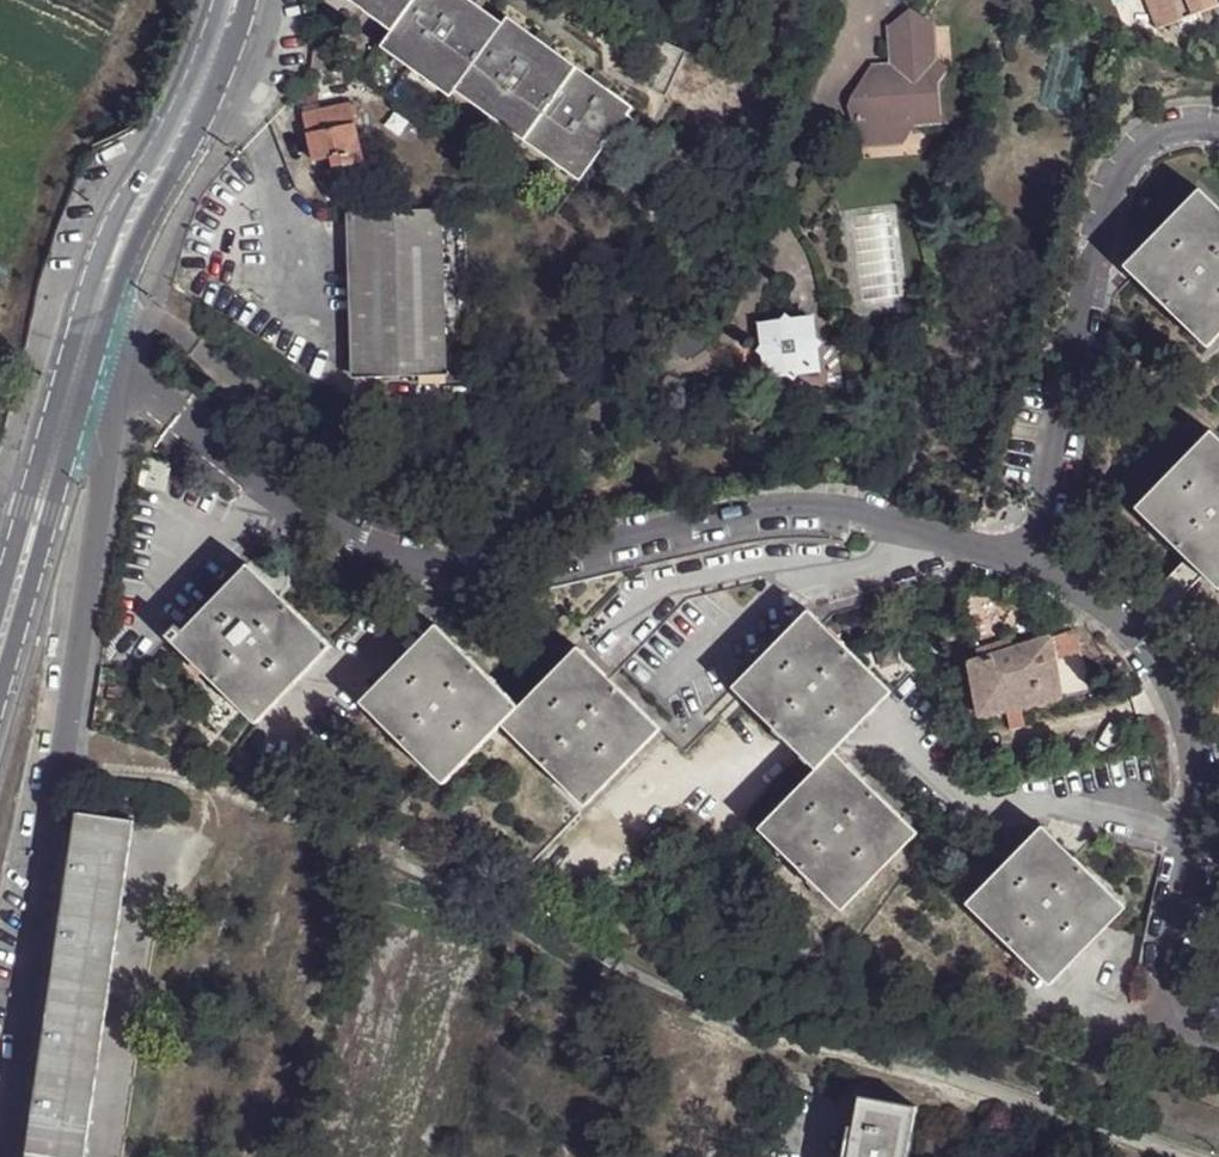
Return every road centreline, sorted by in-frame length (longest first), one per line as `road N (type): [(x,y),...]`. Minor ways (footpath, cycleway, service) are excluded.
road 1 (residential): [(89,397),(106,485),(5,1156)]
road 2 (tertiary): [(89,397),(125,274),(221,92),(251,0)]
road 3 (tertiary): [(213,0),(168,118),(121,196),(62,371)]
road 4 (tertiary): [(0,721),(89,397)]
road 5 (tertiary): [(62,371),(0,591)]

